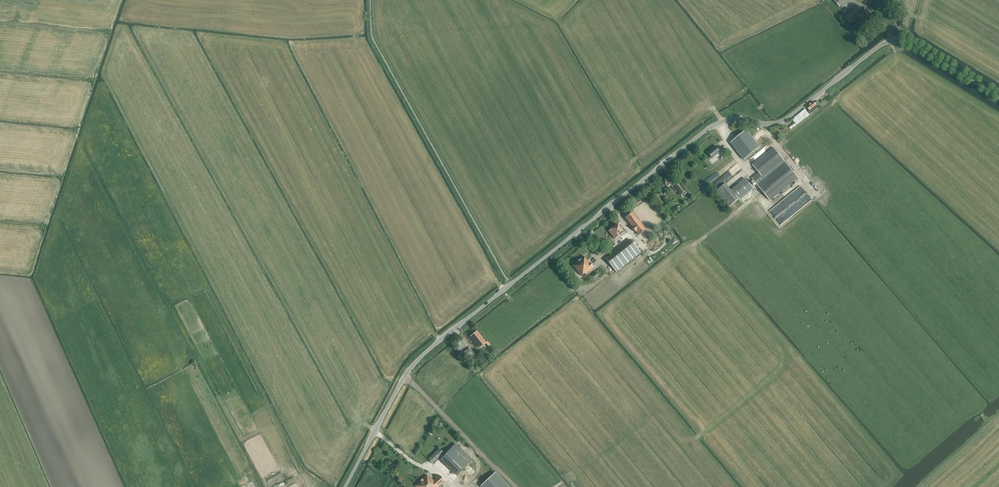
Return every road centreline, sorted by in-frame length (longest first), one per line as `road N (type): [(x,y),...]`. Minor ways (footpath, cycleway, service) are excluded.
road 1 (unclassified): [(346,486),(419,359),(700,135),(722,122),(785,121),(896,41),(998,97)]
road 2 (track): [(636,0),(722,122)]

